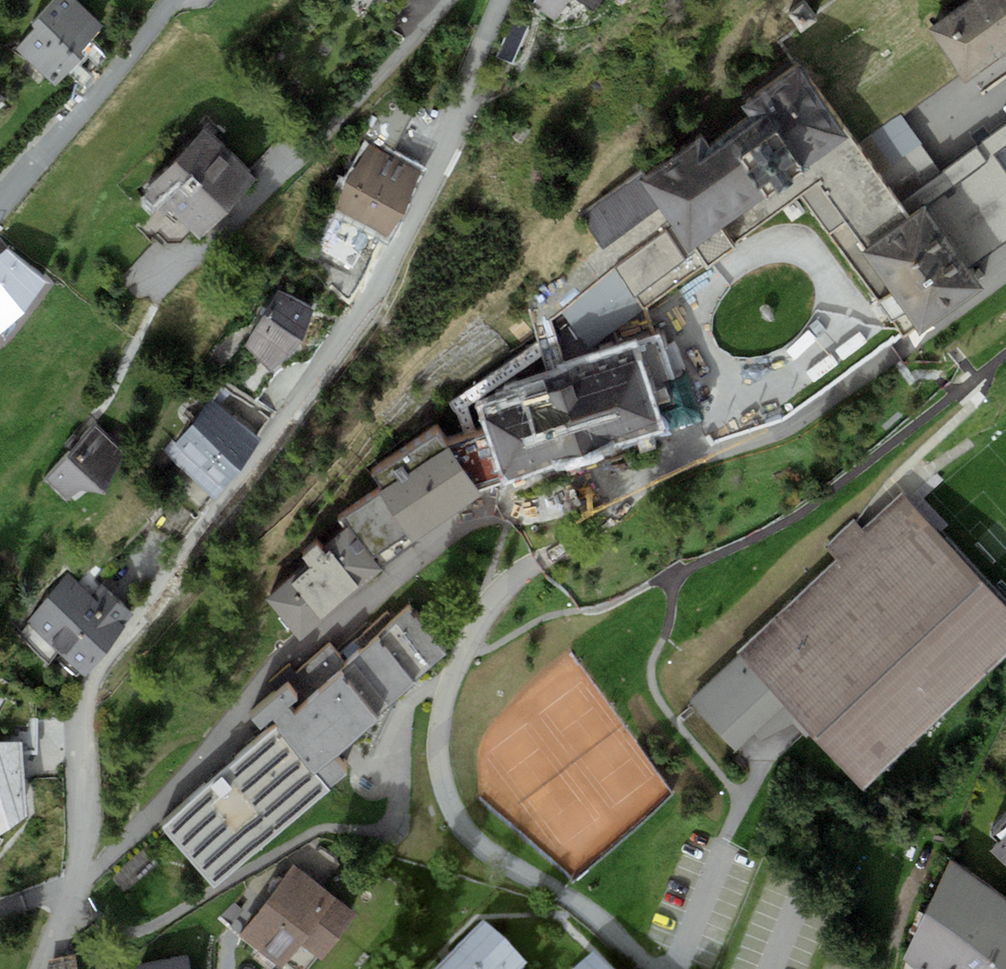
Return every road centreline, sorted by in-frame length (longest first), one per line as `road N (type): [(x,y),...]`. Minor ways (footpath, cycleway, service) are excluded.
road 1 (residential): [(35,968),(77,877),(81,722),(92,679),(379,278),(501,0)]
road 2 (residential): [(647,968),(589,912),(466,833),(442,784),(438,734),(452,667),(484,615),(528,567),(603,519),(633,480)]
road 3 (residential): [(171,0),(0,206)]

